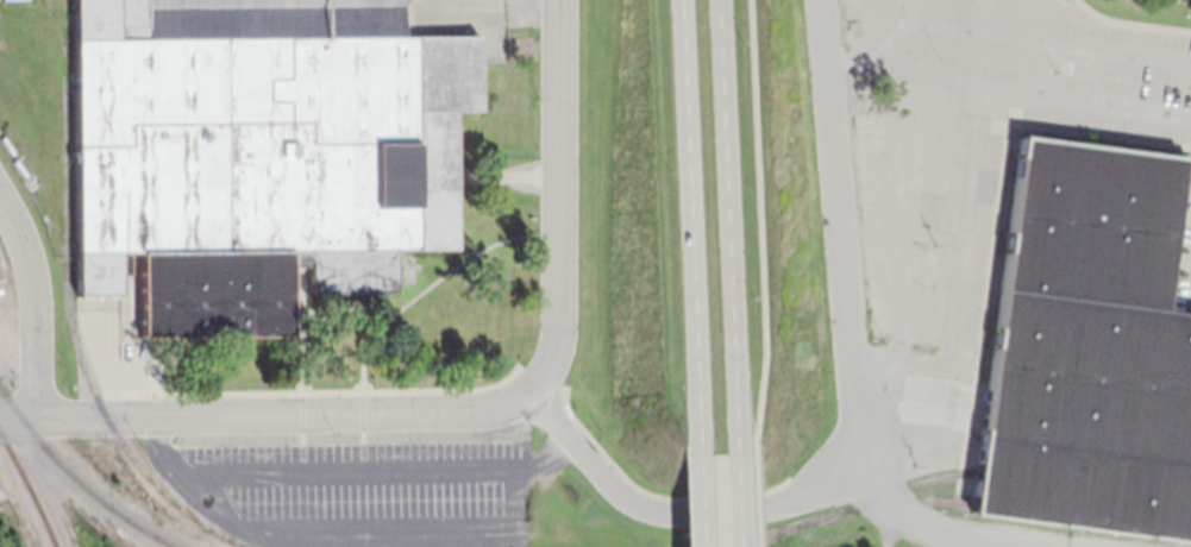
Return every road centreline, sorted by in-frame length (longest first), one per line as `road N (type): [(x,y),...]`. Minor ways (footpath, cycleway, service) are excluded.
road 1 (residential): [(0,420),(478,409),(528,392)]
road 2 (primary): [(678,0),(692,453)]
road 3 (primary): [(731,451),(715,0)]
road 4 (residential): [(865,411),(855,470),(823,492),(761,509),(671,514),(631,499),(528,392)]
road 5 (residential): [(865,411),(826,0)]
road 6 (residential): [(559,0),(559,328),(552,364),(528,392)]
road 7 (residential): [(0,196),(29,258),(39,419)]
road 8 (residential): [(1033,546),(935,530),(903,516),(855,470)]

